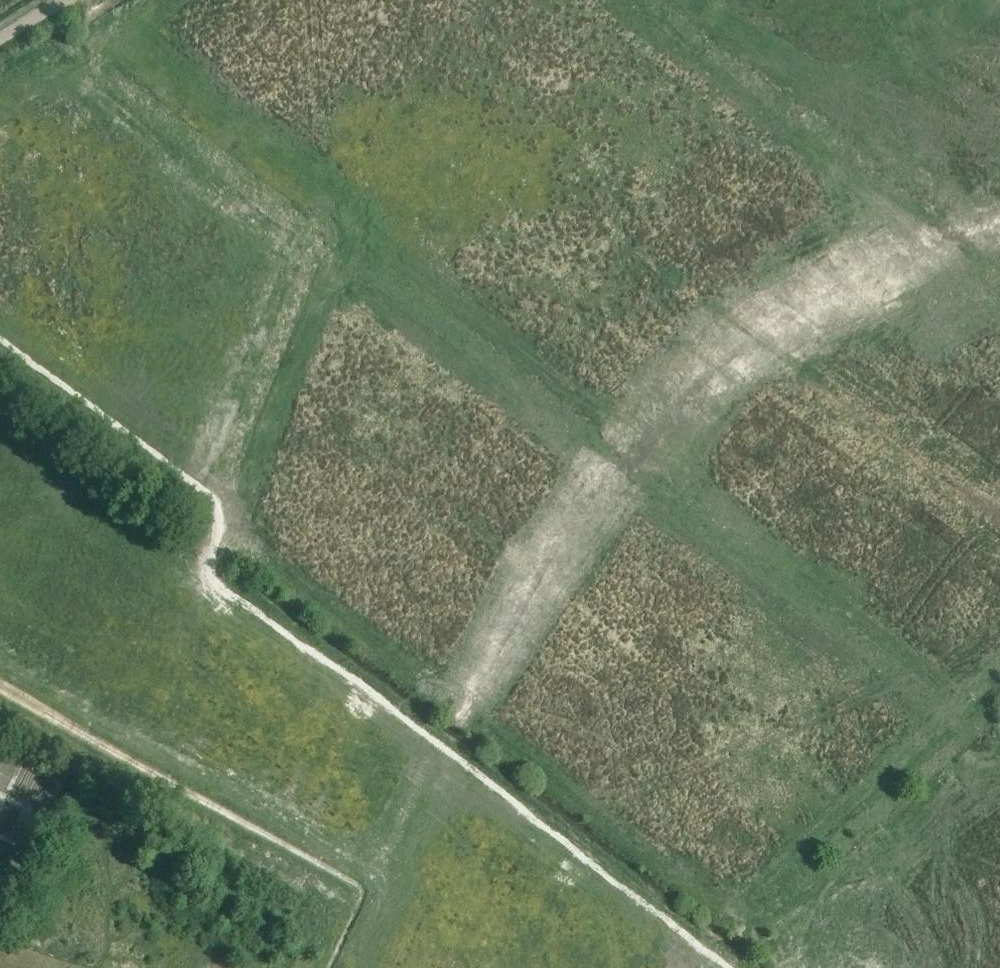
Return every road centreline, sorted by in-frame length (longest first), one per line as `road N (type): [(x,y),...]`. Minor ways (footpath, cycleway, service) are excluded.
road 1 (track): [(0,713),(211,837),(229,875)]

